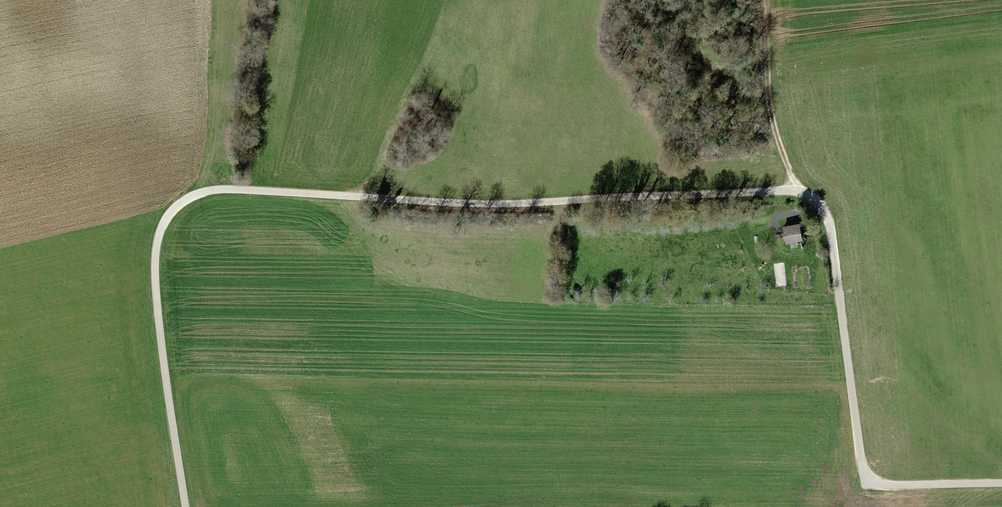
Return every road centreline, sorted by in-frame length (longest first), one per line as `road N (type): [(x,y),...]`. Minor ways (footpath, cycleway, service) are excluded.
road 1 (track): [(186,506),(156,310),(155,248),(181,204),(235,188),(500,204),(657,183)]
road 2 (track): [(1001,485),(867,484),(826,201),(797,181),(775,141),(762,0)]
road 3 (track): [(797,181),(657,183)]
road 4 (track): [(365,196),(418,78)]

